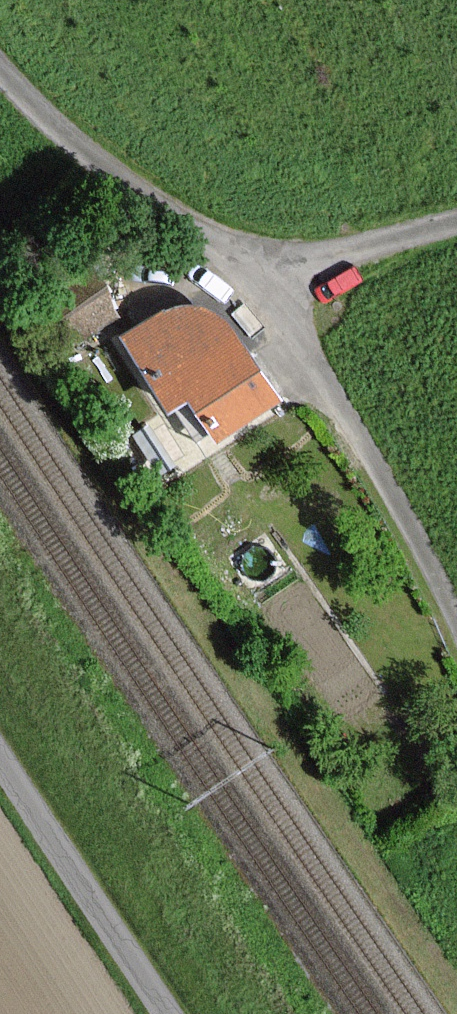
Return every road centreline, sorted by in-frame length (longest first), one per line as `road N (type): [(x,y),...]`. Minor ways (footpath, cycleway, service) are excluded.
road 1 (unclassified): [(456,621),(370,453),(255,282)]
road 2 (unclassified): [(255,282),(205,236),(93,159),(0,64)]
road 3 (unclassified): [(172,1013),(0,761)]
road 4 (unclassified): [(255,282),(456,228)]

